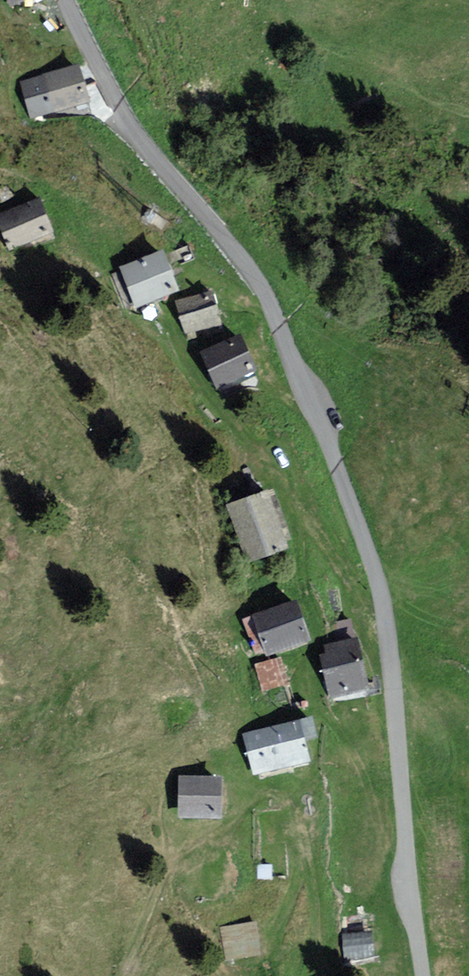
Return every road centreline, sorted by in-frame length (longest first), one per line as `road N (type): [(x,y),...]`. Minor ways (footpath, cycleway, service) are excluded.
road 1 (unclassified): [(425,975),(381,608),(362,531),(271,308),(240,258),(116,107),(61,0)]

